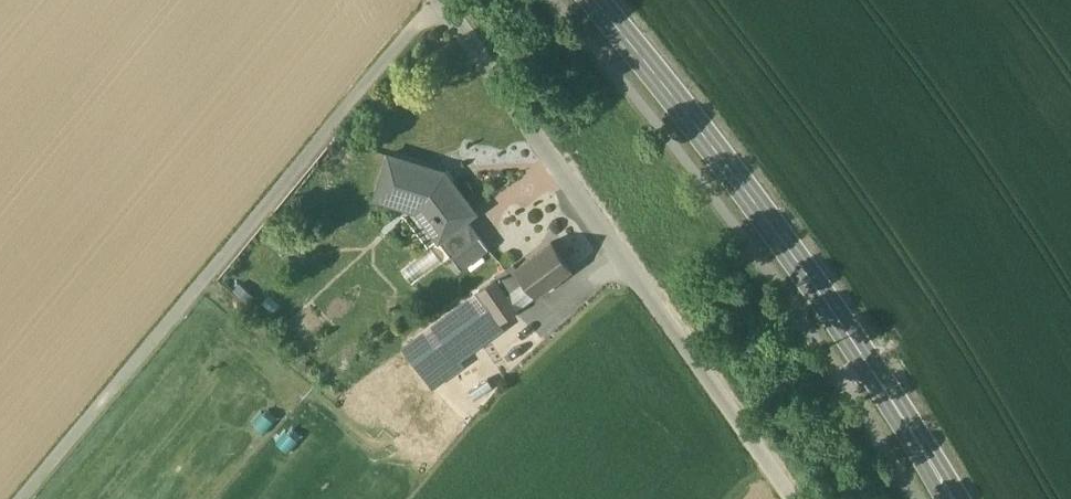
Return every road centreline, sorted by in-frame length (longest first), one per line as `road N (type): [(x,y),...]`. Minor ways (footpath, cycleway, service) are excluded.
road 1 (track): [(455,18),(44,498)]
road 2 (primary): [(953,498),(787,246),(597,0)]

